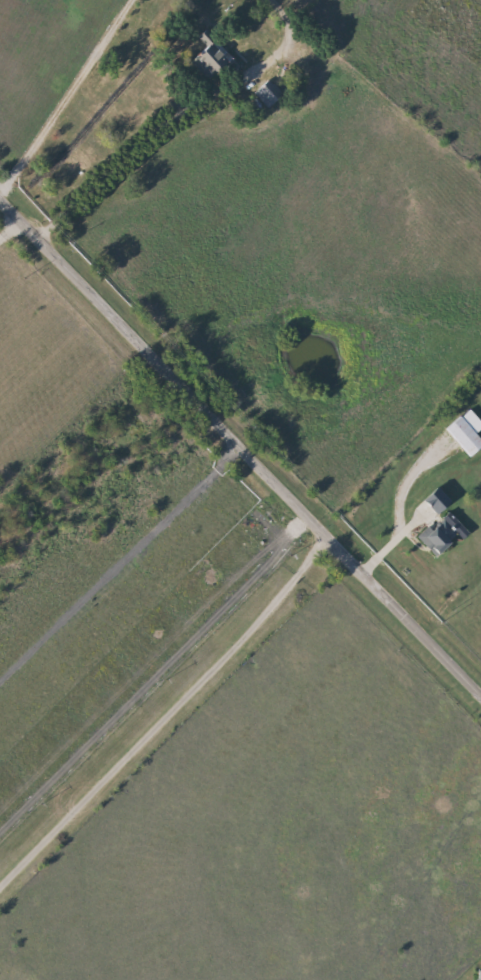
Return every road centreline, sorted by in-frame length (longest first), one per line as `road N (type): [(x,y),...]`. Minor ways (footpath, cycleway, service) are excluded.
road 1 (residential): [(0,196),(480,689)]
road 2 (residential): [(43,241),(287,42),(293,22),(282,0)]

